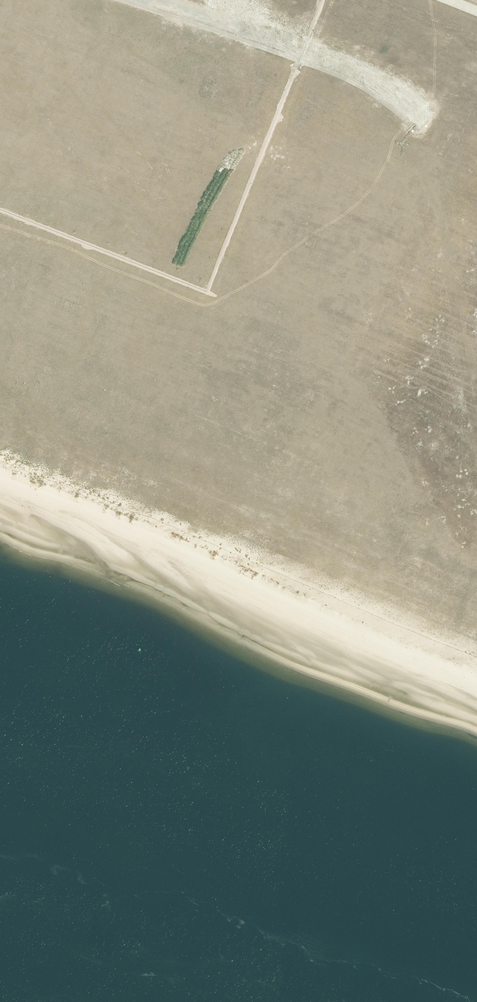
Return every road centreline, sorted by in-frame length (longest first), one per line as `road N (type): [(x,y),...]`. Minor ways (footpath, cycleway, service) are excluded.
road 1 (track): [(412,126),(330,72),(123,0)]

